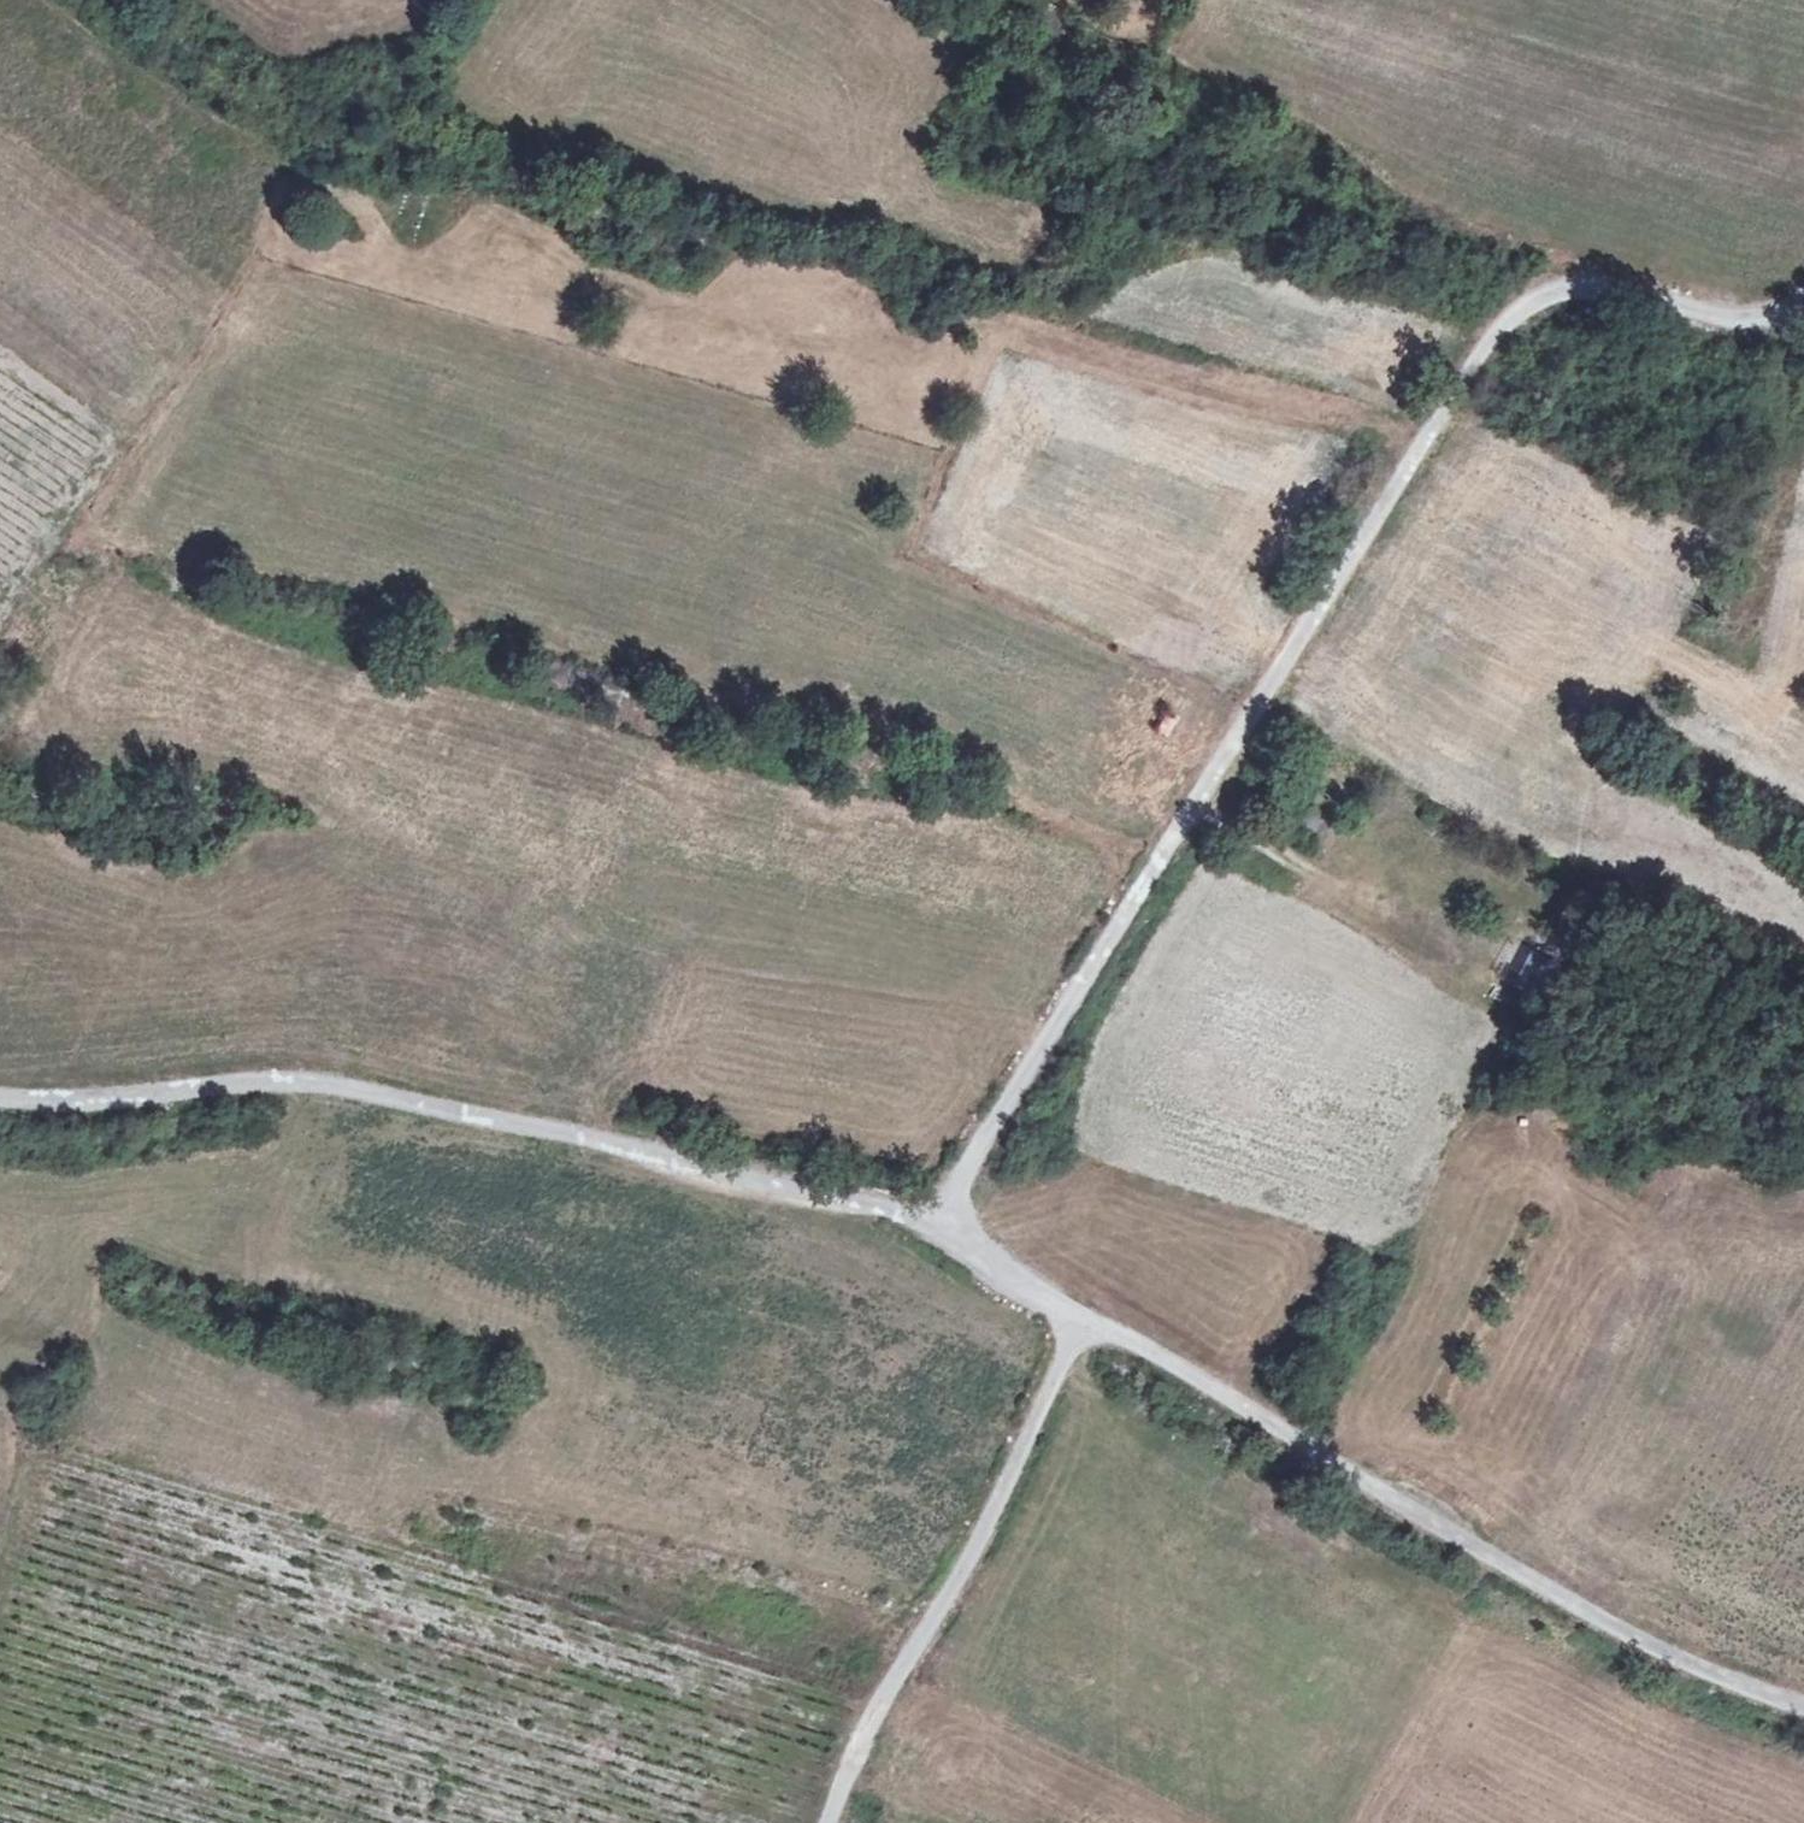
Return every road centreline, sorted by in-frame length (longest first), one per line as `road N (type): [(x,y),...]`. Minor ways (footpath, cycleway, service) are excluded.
road 1 (track): [(0,1099),(152,1098),(281,1083),(436,1106),(881,1203),(949,1228),(1079,1322),(832,1822)]
road 2 (track): [(1803,310),(1757,323),(1596,283),(1532,300),(1500,326),(974,1159),(949,1228)]
road 3 (unclassified): [(1079,1322),(1132,1342),(1671,1657),(1803,1704)]

